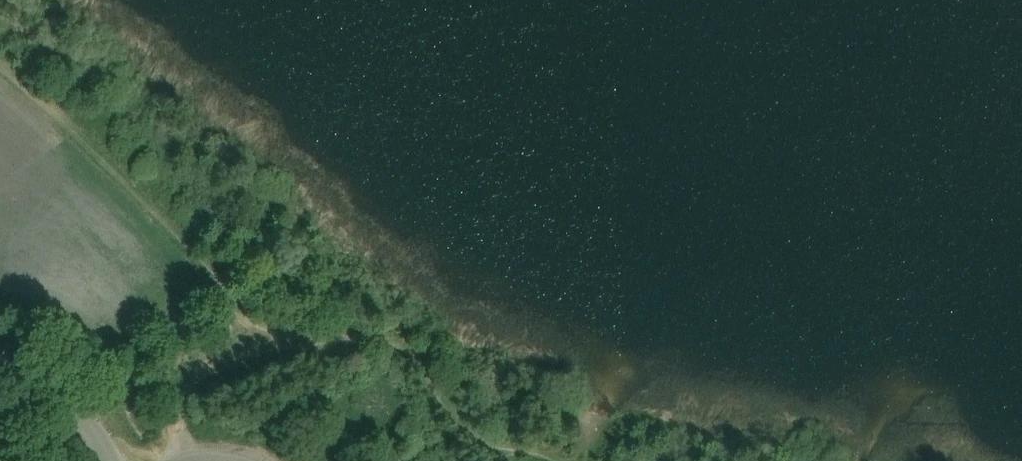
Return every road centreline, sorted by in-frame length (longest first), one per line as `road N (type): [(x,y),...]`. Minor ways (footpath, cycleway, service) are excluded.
road 1 (tertiary): [(107,460),(62,403),(0,370)]

